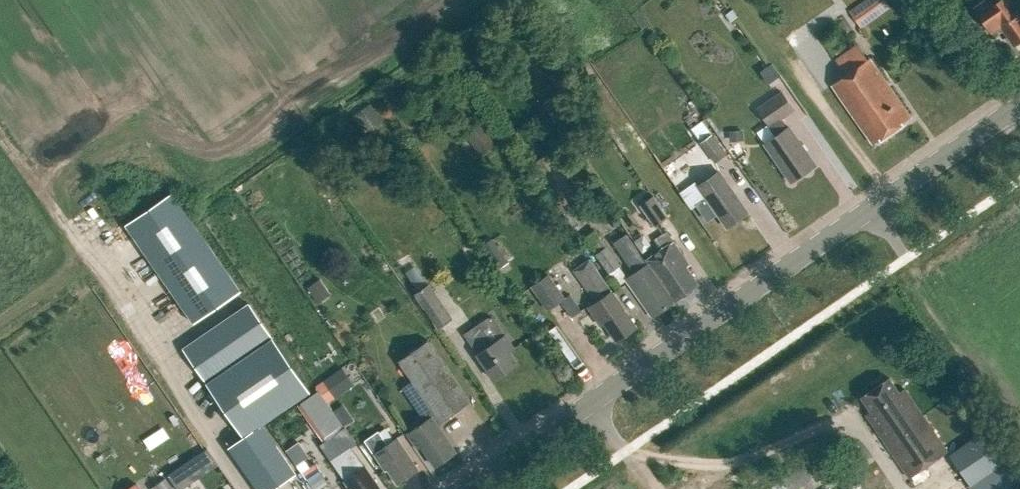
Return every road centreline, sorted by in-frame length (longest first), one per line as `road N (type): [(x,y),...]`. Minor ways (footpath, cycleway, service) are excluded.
road 1 (tertiary): [(466,488),(1019,104)]
road 2 (track): [(748,0),(887,197)]

